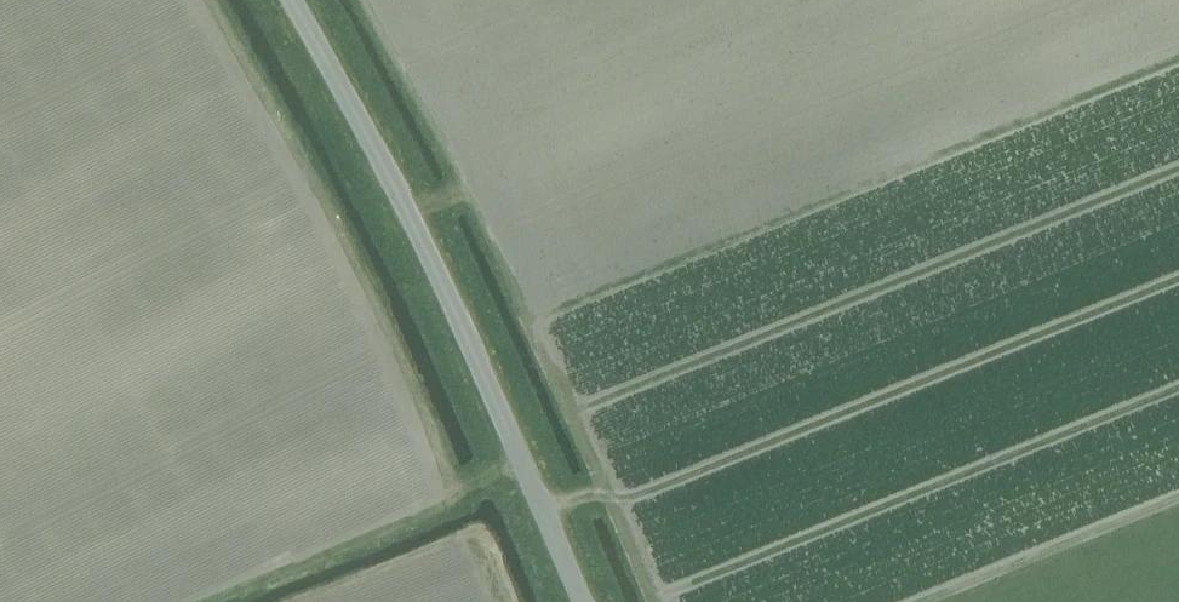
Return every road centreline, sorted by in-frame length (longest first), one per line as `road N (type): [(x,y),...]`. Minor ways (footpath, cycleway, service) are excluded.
road 1 (unclassified): [(578,601),(418,235),(291,0)]

